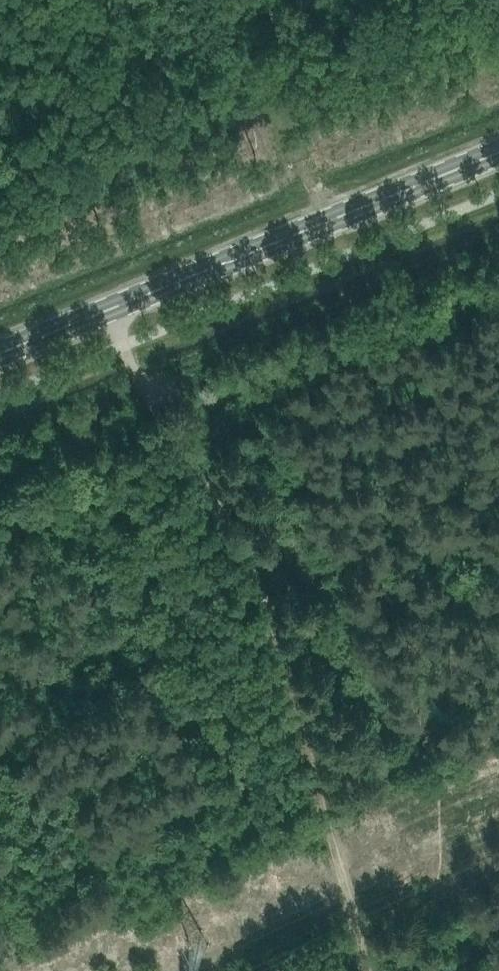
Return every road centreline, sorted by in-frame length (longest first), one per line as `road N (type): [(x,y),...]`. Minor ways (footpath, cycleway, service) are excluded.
road 1 (secondary): [(0,354),(498,153)]
road 2 (track): [(328,223),(300,153),(213,0)]
road 3 (track): [(243,559),(313,770)]
road 4 (track): [(313,770),(366,970)]
road 5 (track): [(173,440),(243,559)]

